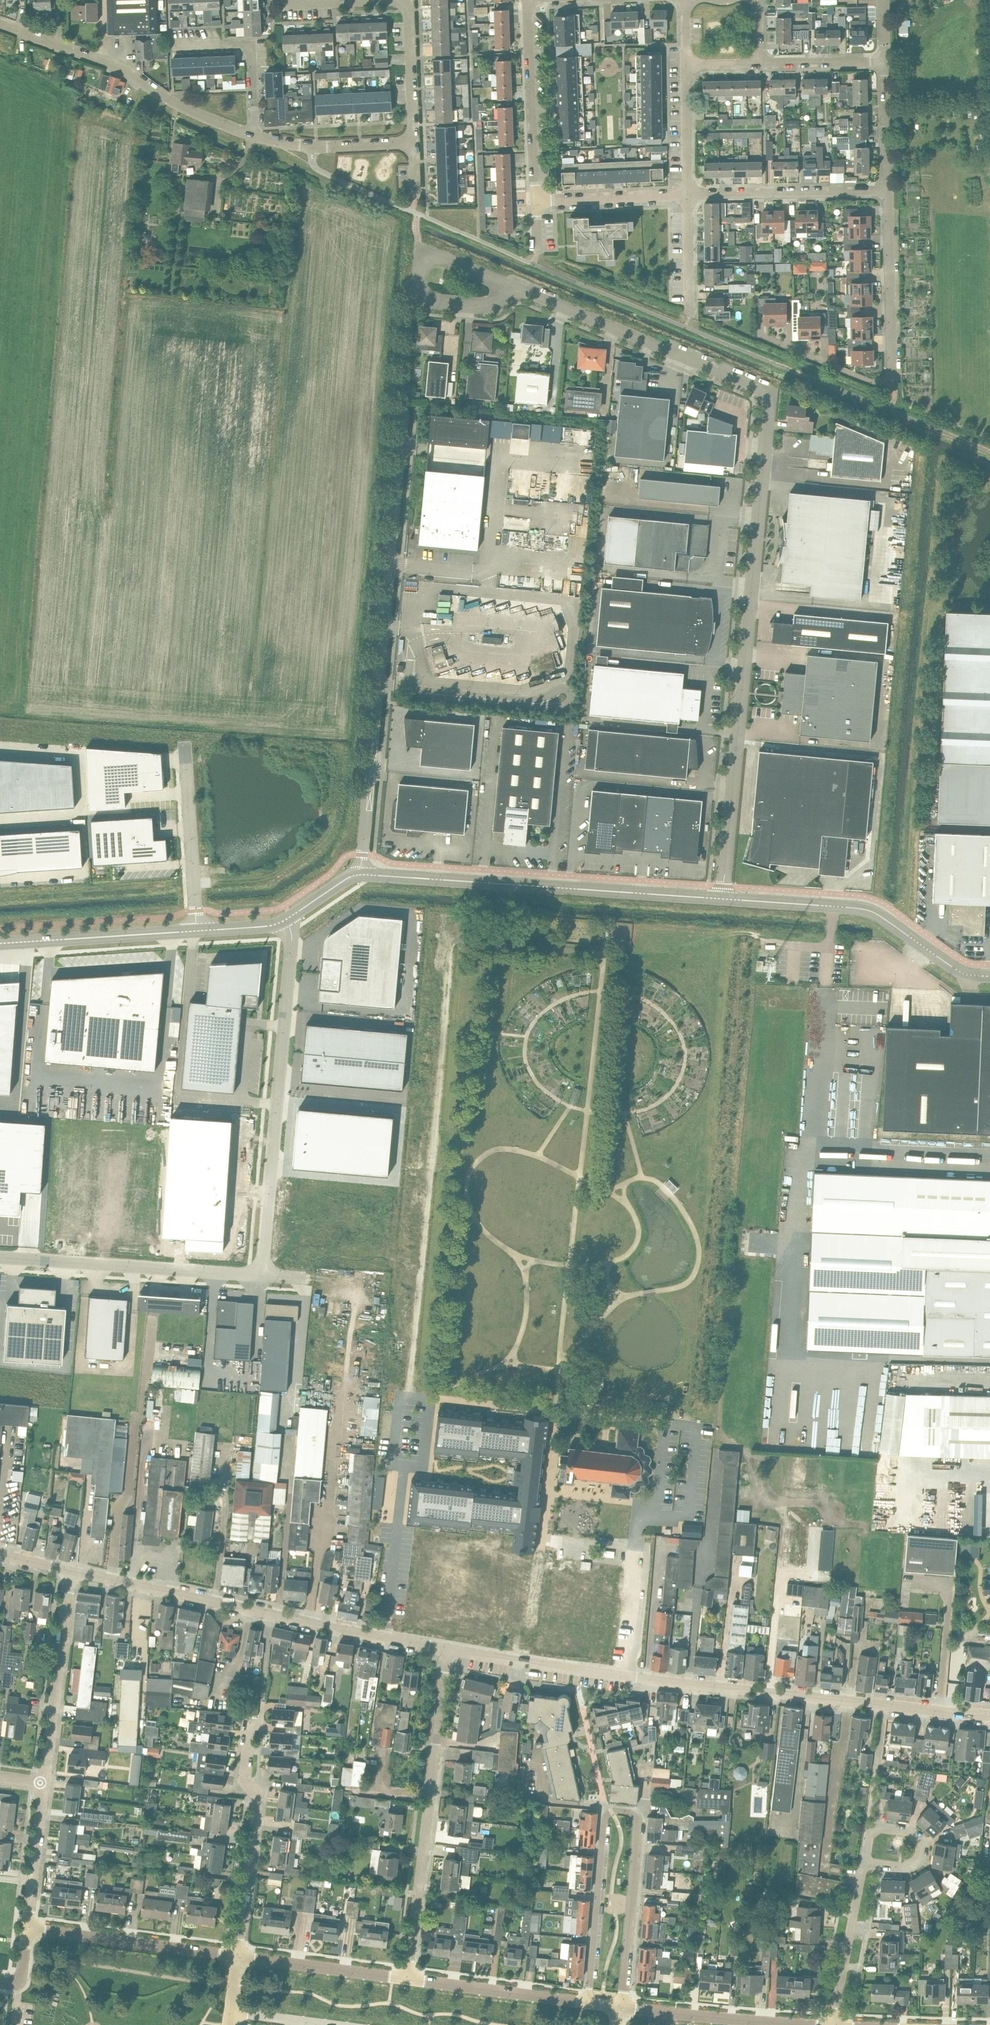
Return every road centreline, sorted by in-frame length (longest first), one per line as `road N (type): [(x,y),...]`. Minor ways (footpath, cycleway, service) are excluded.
road 1 (unclassified): [(519,289),(768,393),(723,898)]
road 2 (residential): [(989,1716),(448,1648)]
road 3 (unclassified): [(361,874),(404,413)]
road 4 (track): [(451,940),(410,1400)]
road 5 (residential): [(620,2007),(639,1825),(627,1812),(611,1811),(604,1823),(587,2002)]
road 6 (residential): [(448,1648),(71,1570)]
road 7 (secondary): [(723,898),(361,874)]
road 8 (unclassified): [(287,919),(292,953),(262,1275)]
road 9 (residential): [(407,1978),(448,1648)]
road 10 (residential): [(889,191),(889,380),(871,382),(758,335)]
road 11 (secondary): [(989,976),(955,969),(861,908),(723,898)]
road 12 (unclassified): [(255,137),(114,65),(0,23)]
road 13 (unclassified): [(262,1275),(0,1257)]
road 14 (residential): [(237,1956),(258,1797),(244,1779),(250,1724)]
road 15 (residential): [(45,1783),(71,1570)]
road 16 (residential): [(237,1956),(27,1928)]
road 17 (residential): [(688,193),(889,191)]
road 18 (residential): [(535,200),(527,0)]
road 19 (secondary): [(197,930),(0,943)]
road 20 (residential): [(813,2024),(620,2007)]
road 21 (unclassified): [(197,930),(185,744)]
road 22 (residential): [(587,2002),(407,1978)]
road 23 (residential): [(407,1978),(237,1956)]
road 24 (residential): [(255,137),(252,44),(174,47)]
road 25 (residential): [(833,2024),(864,1860)]
road 26 (residential): [(535,200),(688,193)]
road 27 (unclassified): [(519,289),(481,307),(435,303),(422,295),(423,264),(440,258)]
road 28 (residential): [(27,1928),(45,1783)]
road 29 (residential): [(414,144),(408,0)]
road 30 (residential): [(886,61),(889,191)]
road 31 (residential): [(688,193),(687,65)]
road 32 (residential): [(759,64),(886,61)]
road 33 (residential): [(689,317),(688,193)]
road 34 (residential): [(864,1860),(903,1866),(919,1850),(907,1834),(870,1828)]

